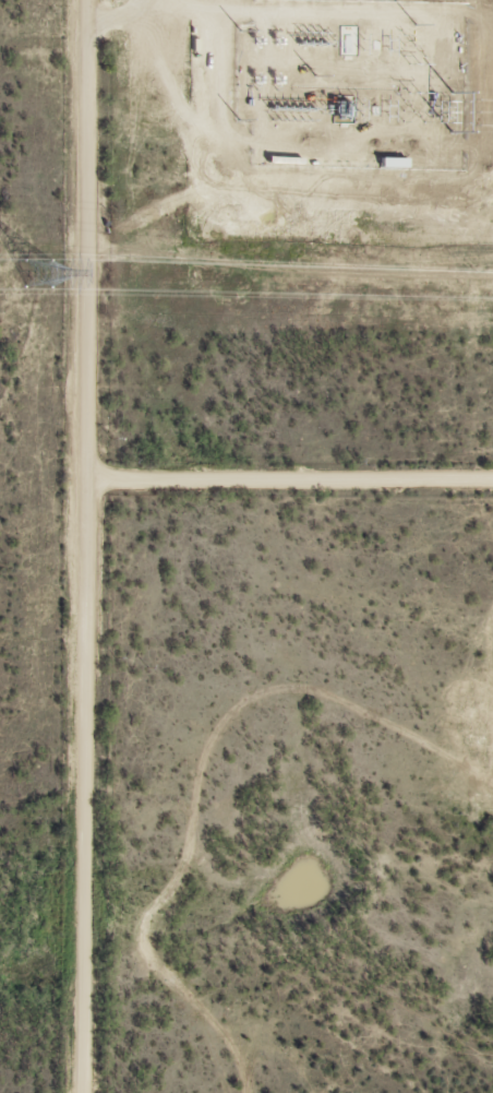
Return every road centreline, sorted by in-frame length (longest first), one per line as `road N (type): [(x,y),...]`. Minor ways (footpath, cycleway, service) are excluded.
road 1 (residential): [(79,1092),(86,0)]
road 2 (track): [(243,1092),(242,1062),(143,950),(140,922),(194,840),(203,762),(216,727),(249,697),(280,690),(322,696),(484,783)]
road 3 (residential): [(492,480),(87,477)]
road 4 (track): [(188,850),(197,866),(242,889),(264,890),(297,865),(314,866),(328,895),(302,912),(285,912),(264,890)]

